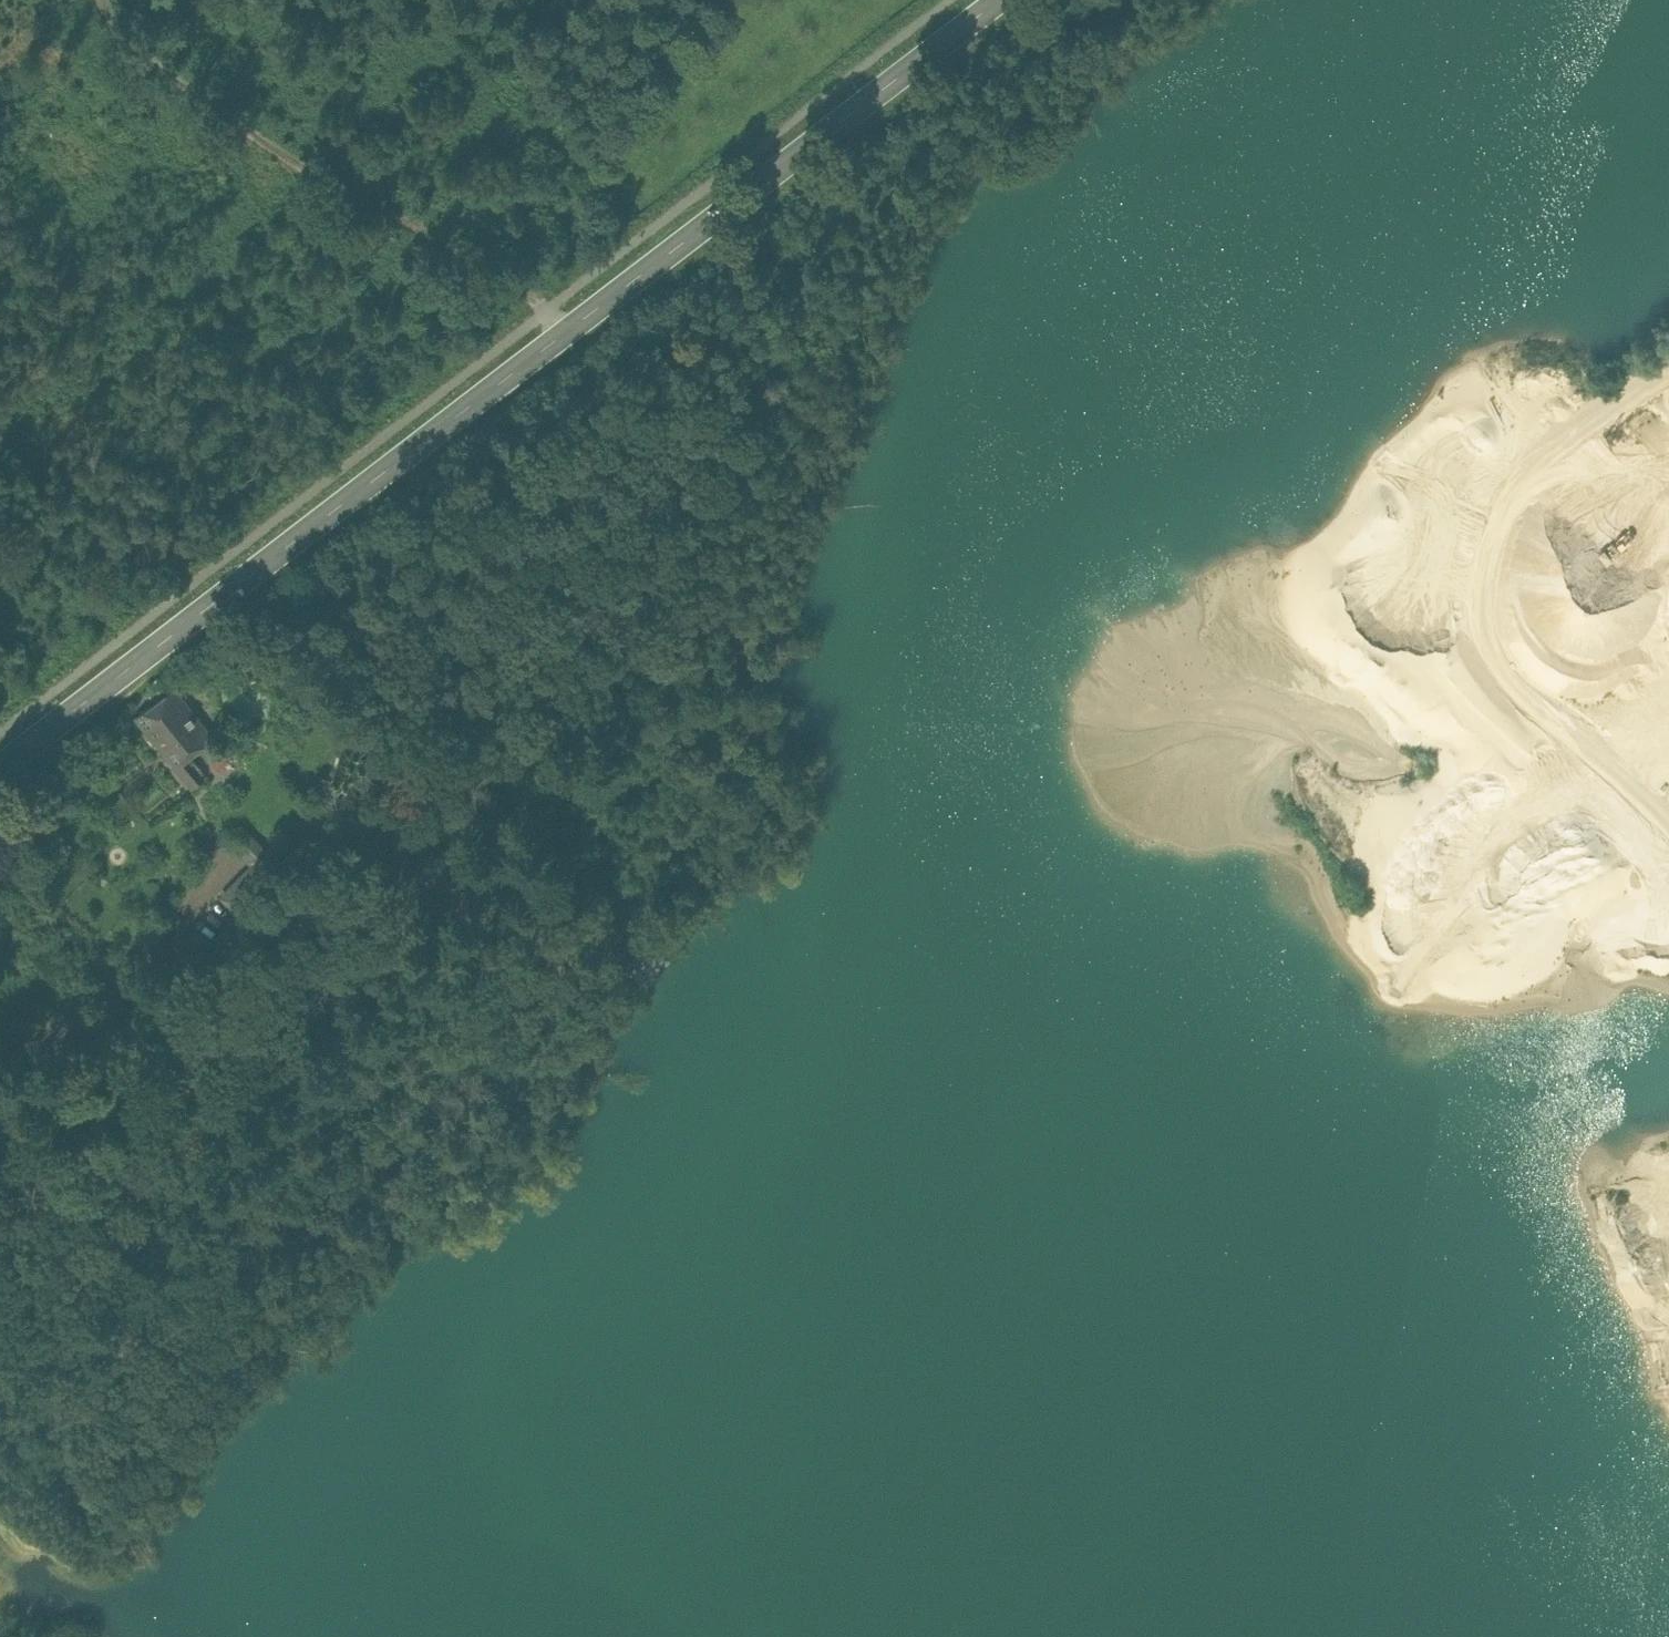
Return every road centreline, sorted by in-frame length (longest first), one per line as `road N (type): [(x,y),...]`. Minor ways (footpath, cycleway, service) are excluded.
road 1 (secondary): [(0,766),(1000,0)]
road 2 (track): [(565,333),(513,285),(138,61),(100,0)]

